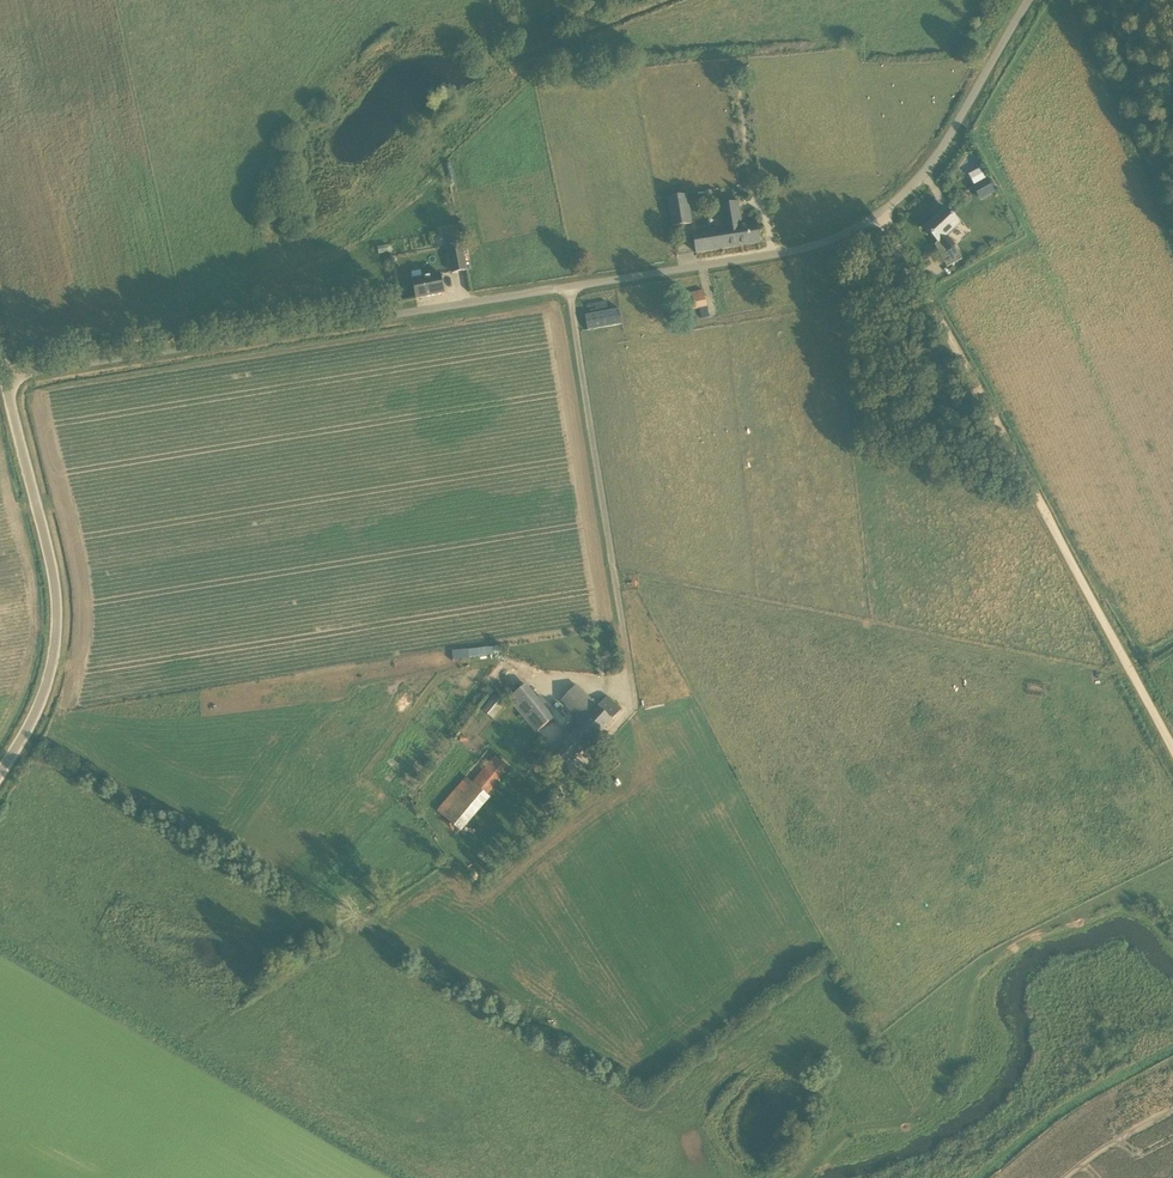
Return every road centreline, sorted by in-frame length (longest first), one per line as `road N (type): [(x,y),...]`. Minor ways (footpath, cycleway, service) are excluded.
road 1 (unclassified): [(7,381),(795,252),(882,216),(921,177),(1017,0)]
road 2 (track): [(882,216),(1172,747)]
road 3 (unclassified): [(0,770),(35,716),(54,616),(52,573),(7,381)]

